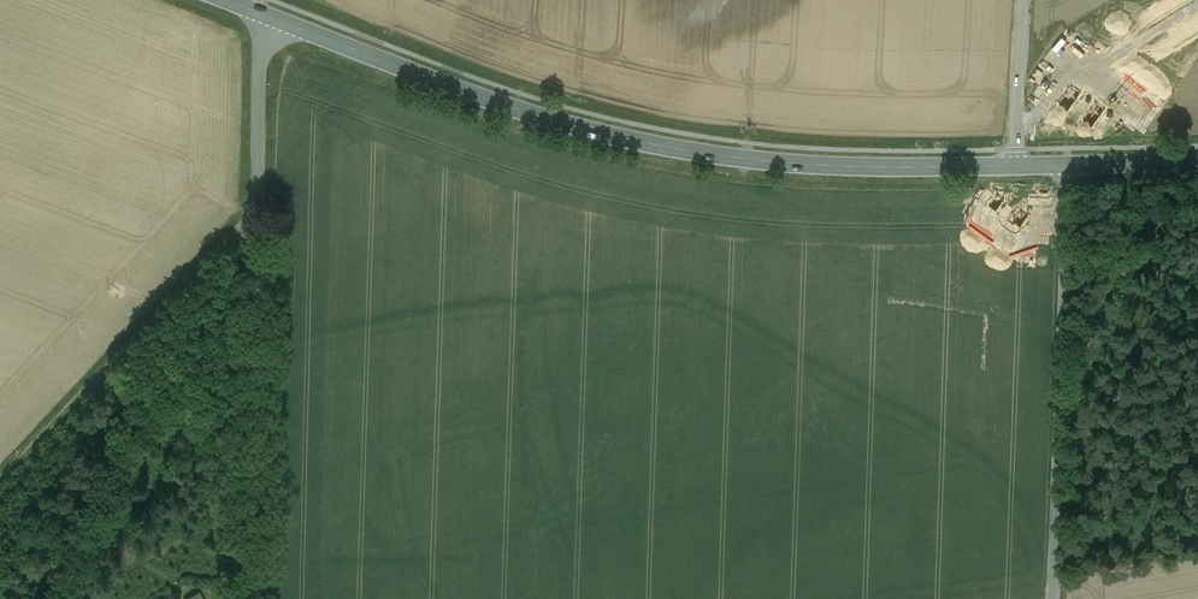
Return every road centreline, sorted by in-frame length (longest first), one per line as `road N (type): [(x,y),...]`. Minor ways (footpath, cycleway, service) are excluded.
road 1 (secondary): [(228,0),(474,94),(639,141),(826,165),(1014,165)]
road 2 (unclassified): [(1053,598),(1068,164)]
road 3 (unclassified): [(1014,165),(1025,0)]
road 4 (secondary): [(1068,164),(1197,162)]

